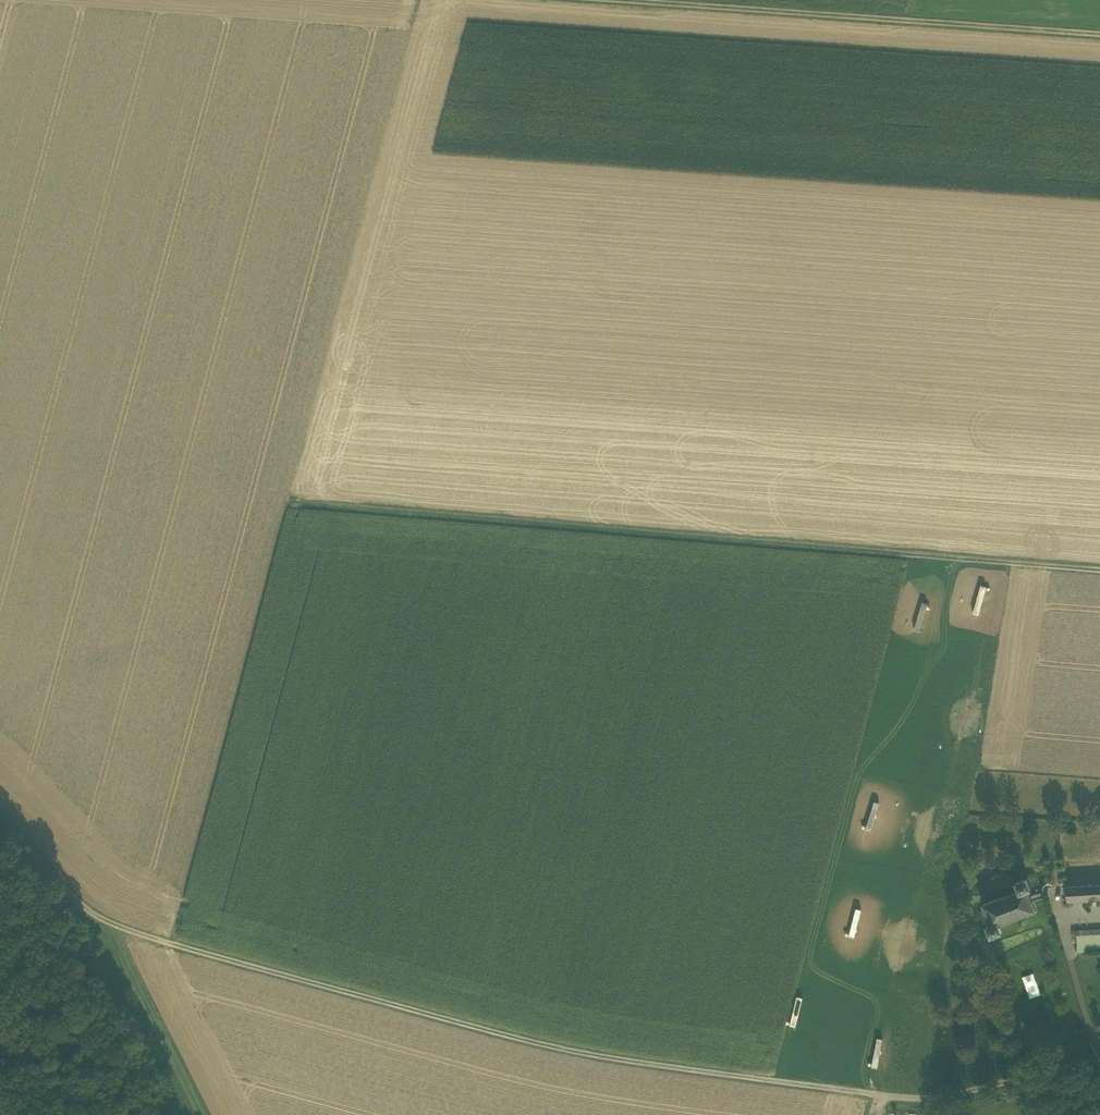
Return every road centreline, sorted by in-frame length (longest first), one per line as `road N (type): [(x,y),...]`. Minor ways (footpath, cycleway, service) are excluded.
road 1 (track): [(1099,1083),(1053,1090),(1010,1080),(919,1097),(586,1052),(163,939),(108,917),(0,814)]
road 2 (track): [(626,0),(1099,33)]
road 3 (track): [(1099,569),(831,547)]

